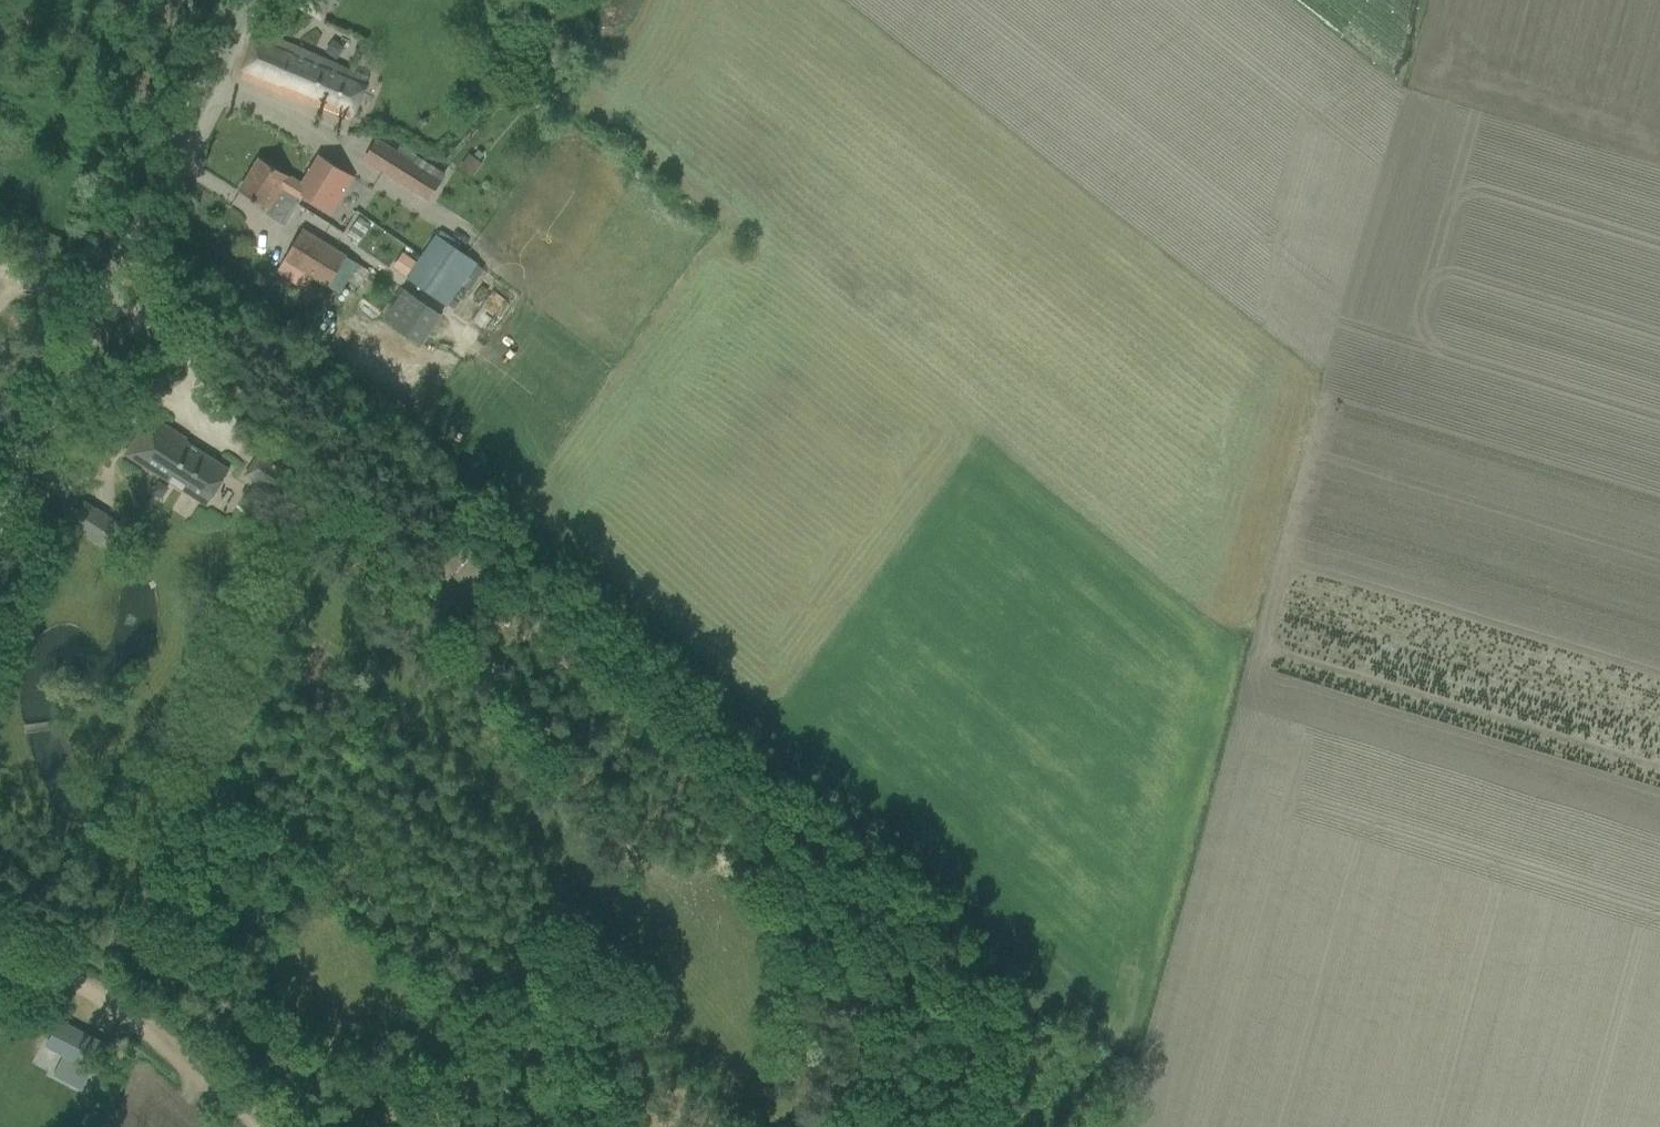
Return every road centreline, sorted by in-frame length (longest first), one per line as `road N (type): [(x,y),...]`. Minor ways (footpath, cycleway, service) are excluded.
road 1 (unclassified): [(0,502),(245,0)]
road 2 (track): [(0,952),(80,985),(267,1126)]
road 3 (track): [(543,1126),(639,979)]

